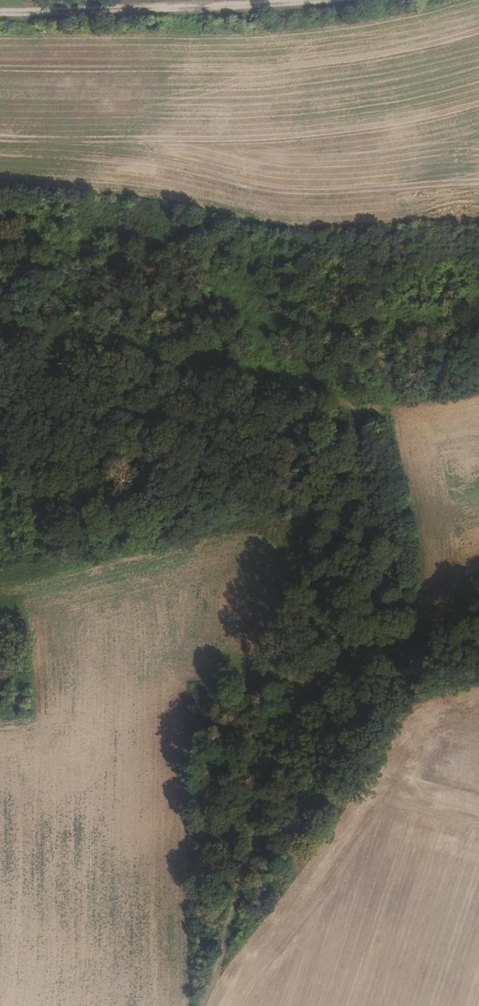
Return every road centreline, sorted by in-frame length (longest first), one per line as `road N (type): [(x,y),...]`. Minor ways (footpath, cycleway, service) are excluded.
road 1 (track): [(0,317),(340,414),(372,461),(371,494),(313,643),(310,692),(446,643),(478,621)]
road 2 (track): [(0,7),(197,9),(289,0)]

